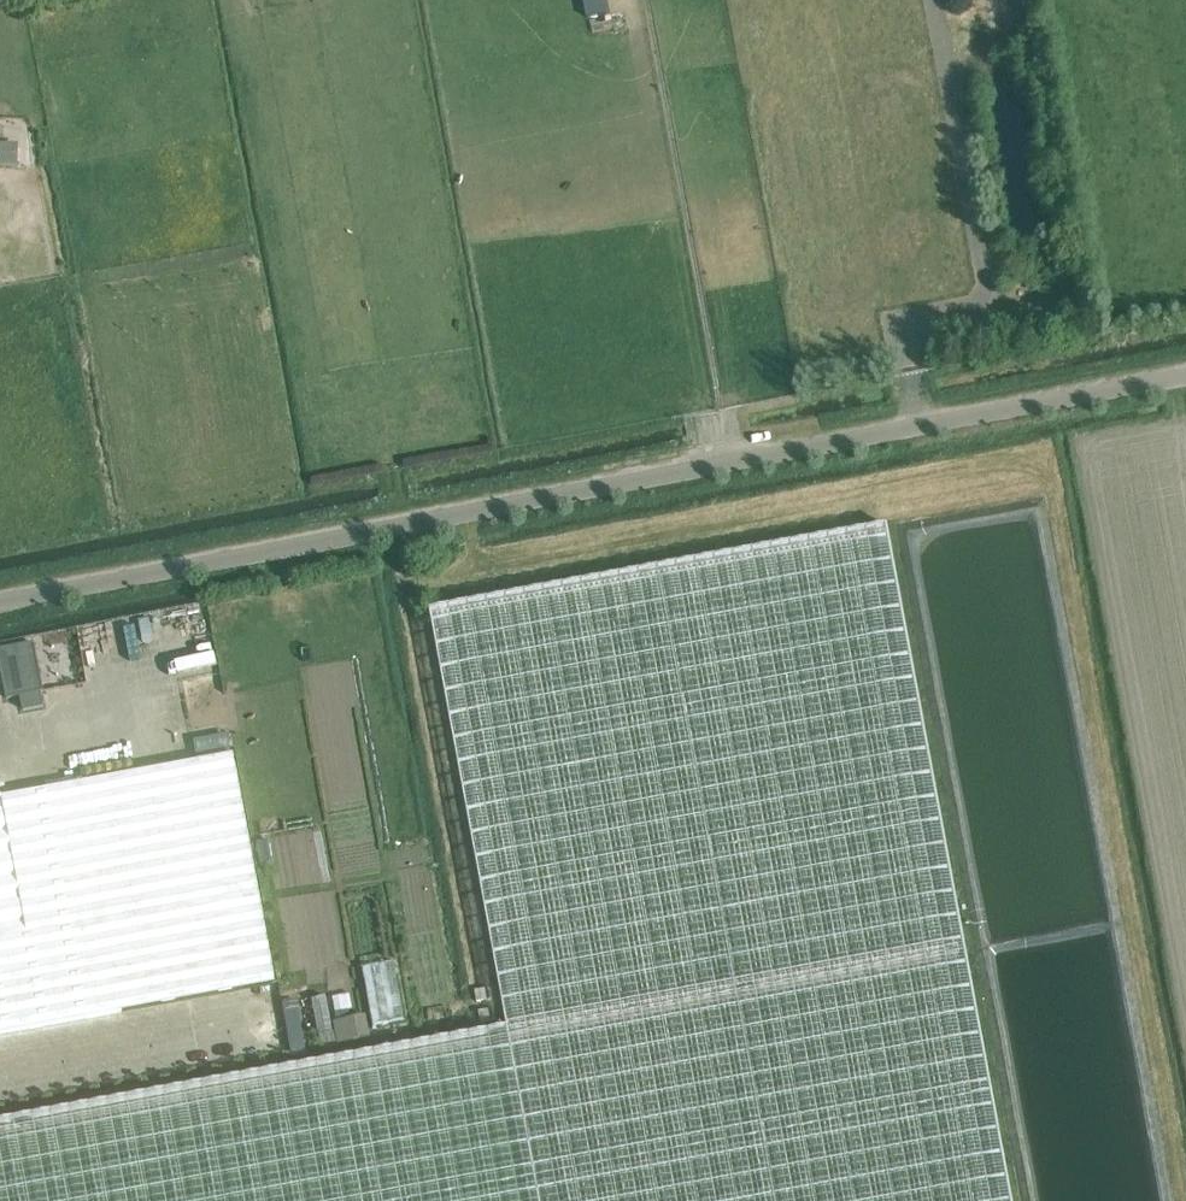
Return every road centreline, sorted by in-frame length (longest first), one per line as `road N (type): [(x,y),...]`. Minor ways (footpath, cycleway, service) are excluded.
road 1 (unclassified): [(0,601),(1185,375)]

